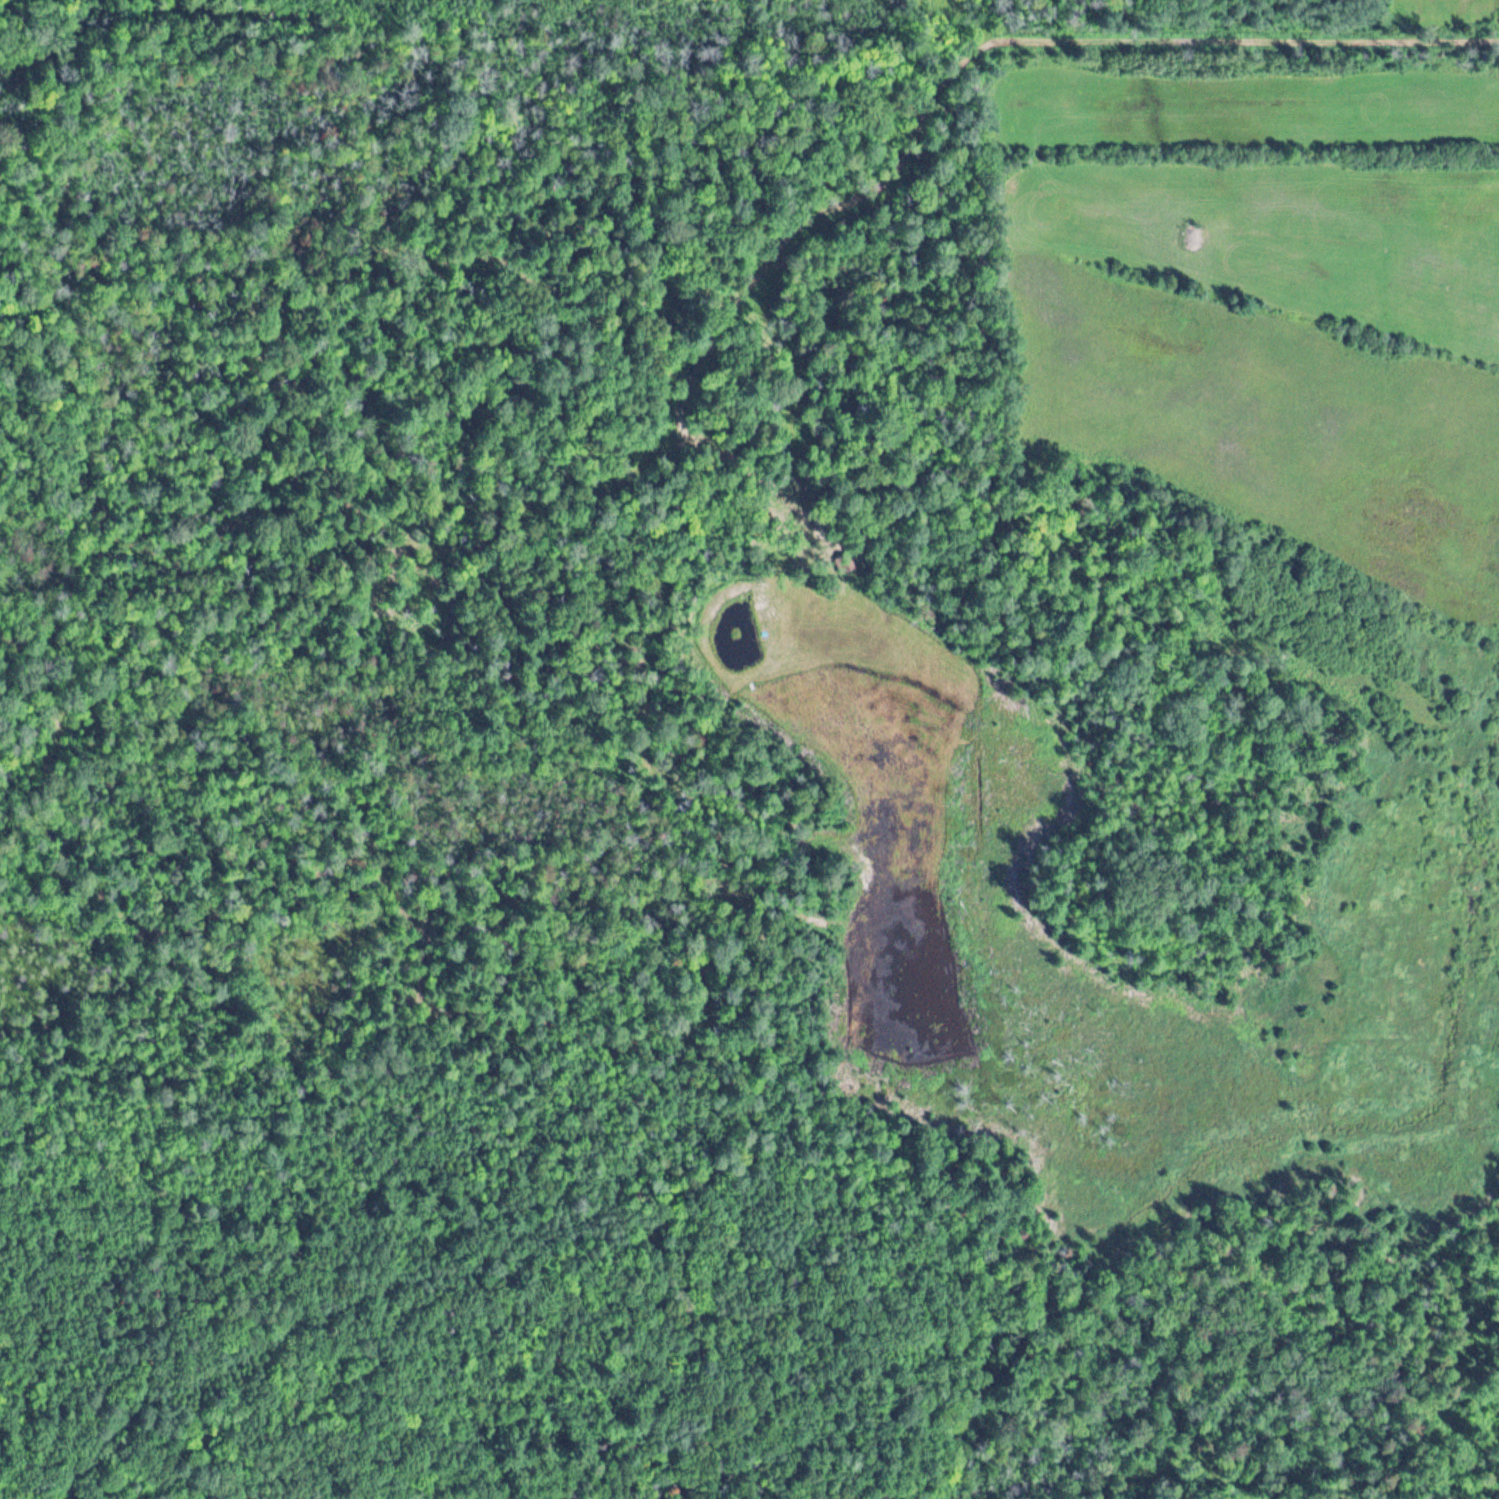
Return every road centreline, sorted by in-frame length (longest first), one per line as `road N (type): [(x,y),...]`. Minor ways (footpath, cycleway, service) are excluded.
road 1 (residential): [(1498,44),(1027,41),(988,29)]

